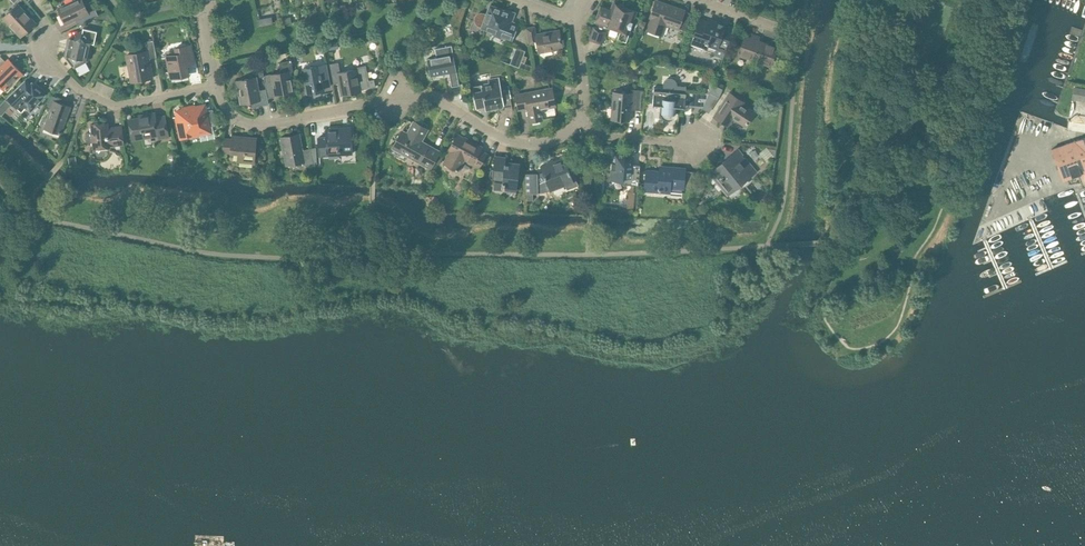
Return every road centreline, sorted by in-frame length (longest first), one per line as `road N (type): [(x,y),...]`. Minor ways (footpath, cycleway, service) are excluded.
road 1 (residential): [(374,104),(437,98),(521,144),(555,139),(578,122)]
road 2 (residential): [(57,30),(43,46),(43,62),(110,103),(214,88)]
road 3 (residential): [(374,104),(250,125),(229,113),(214,88)]
road 4 (residential): [(578,122),(611,137),(702,143)]

